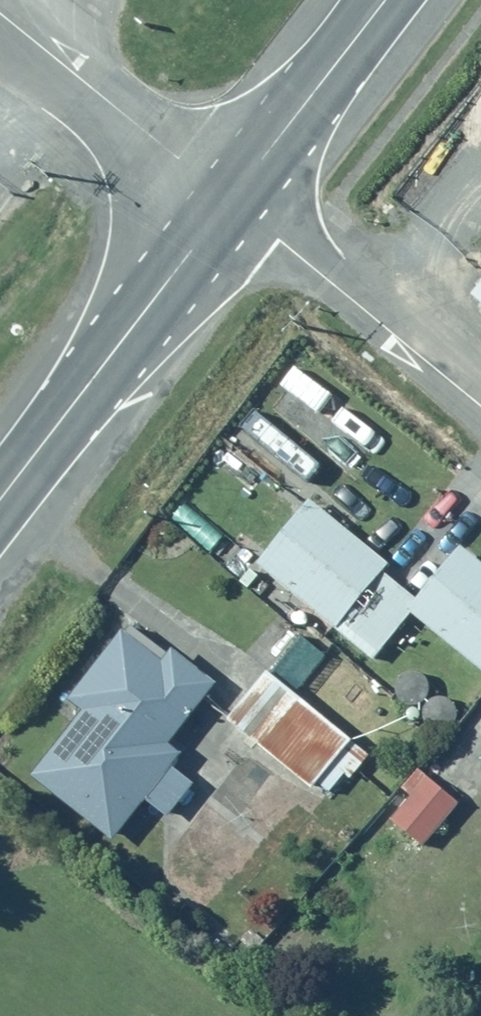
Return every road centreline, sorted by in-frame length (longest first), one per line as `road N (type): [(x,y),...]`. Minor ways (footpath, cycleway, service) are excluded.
road 1 (trunk): [(228,200),(0,495)]
road 2 (residential): [(228,200),(480,407)]
road 3 (residential): [(0,23),(228,200)]
road 4 (trunk): [(382,0),(228,200)]

